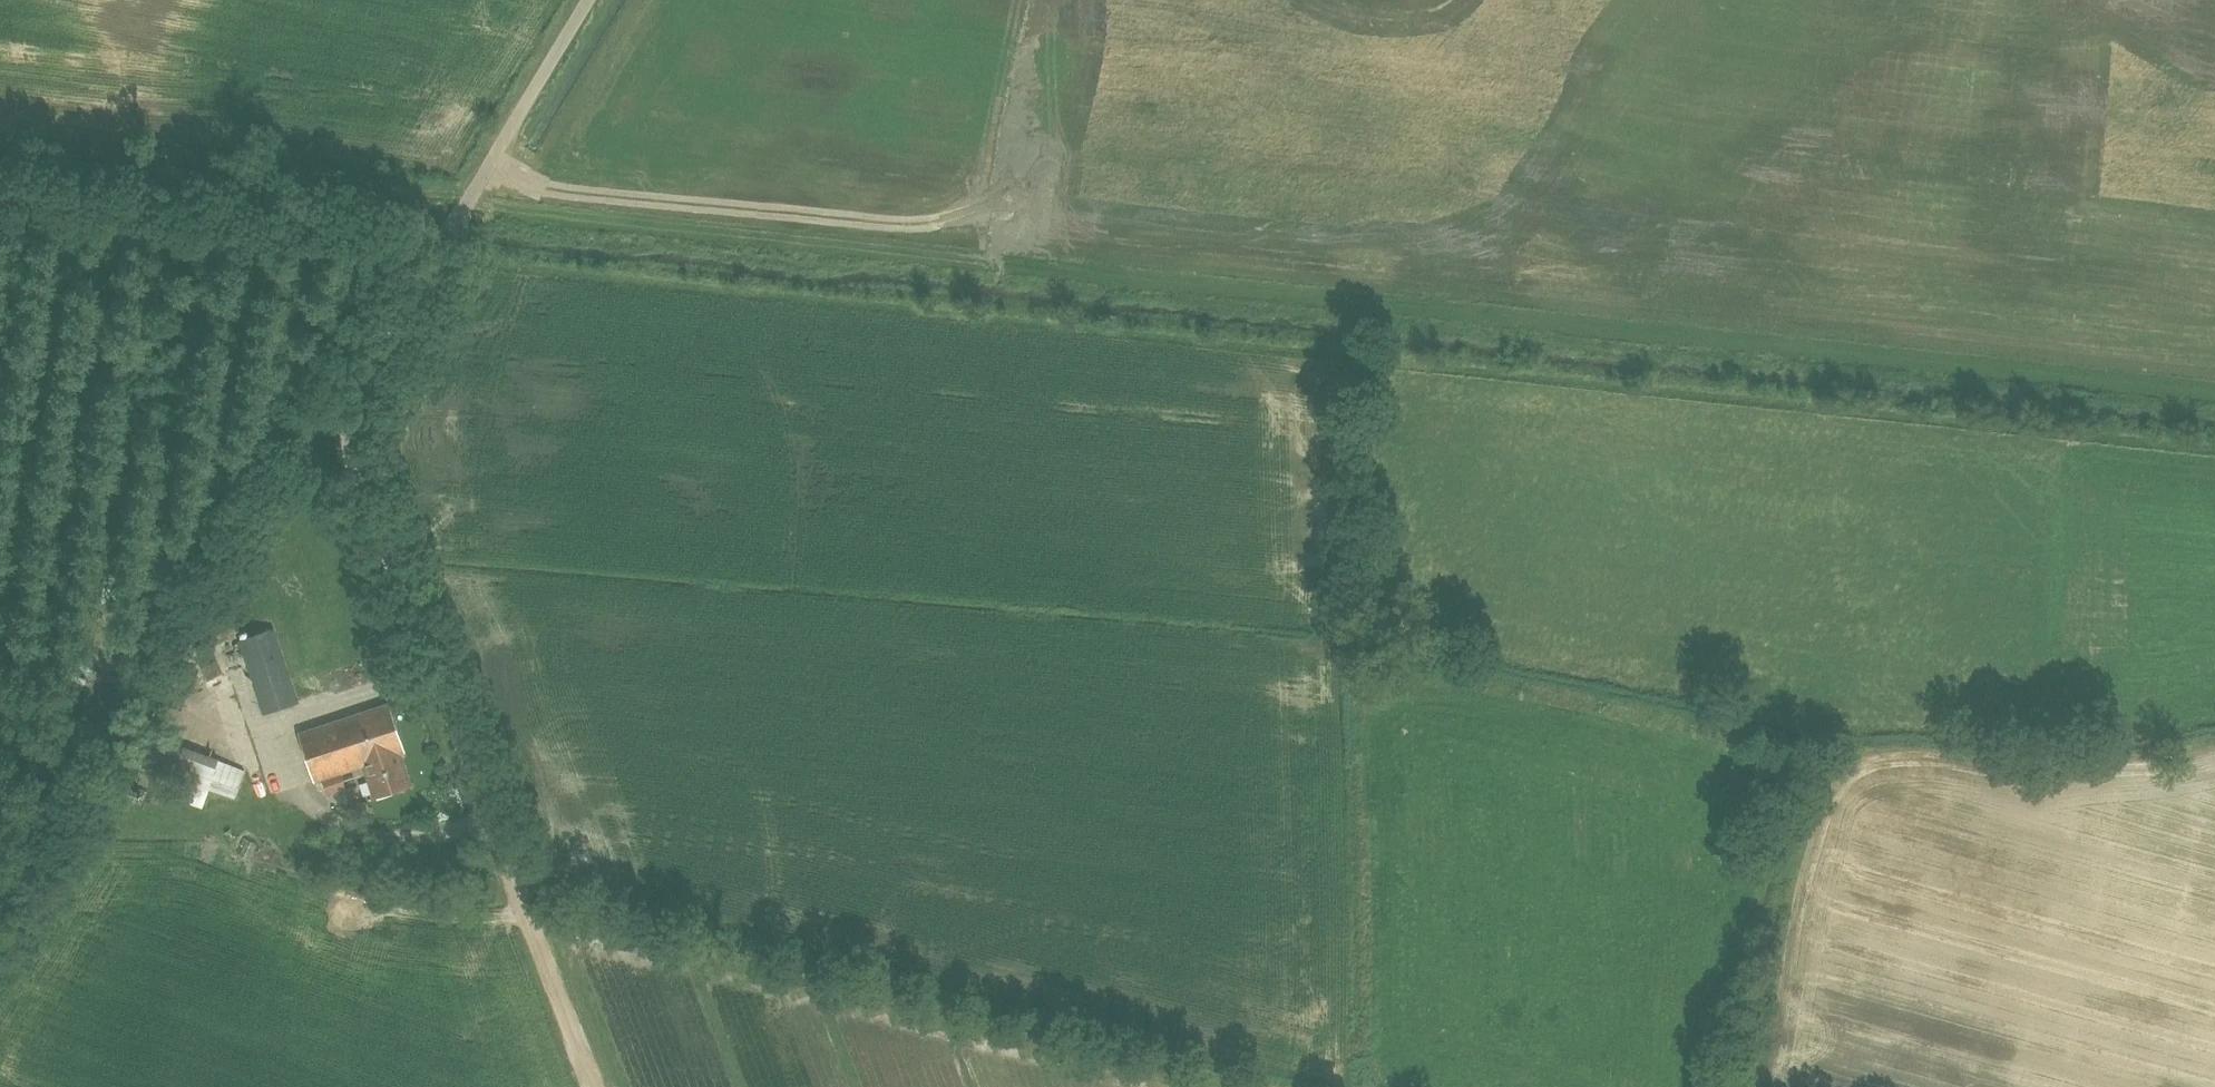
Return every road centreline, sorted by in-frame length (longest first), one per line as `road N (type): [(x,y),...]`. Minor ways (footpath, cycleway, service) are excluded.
road 1 (unclassified): [(491,824),(355,473),(346,415),(355,385),(591,0)]
road 2 (track): [(442,250),(329,216),(0,189)]
road 3 (track): [(591,1086),(491,824)]

